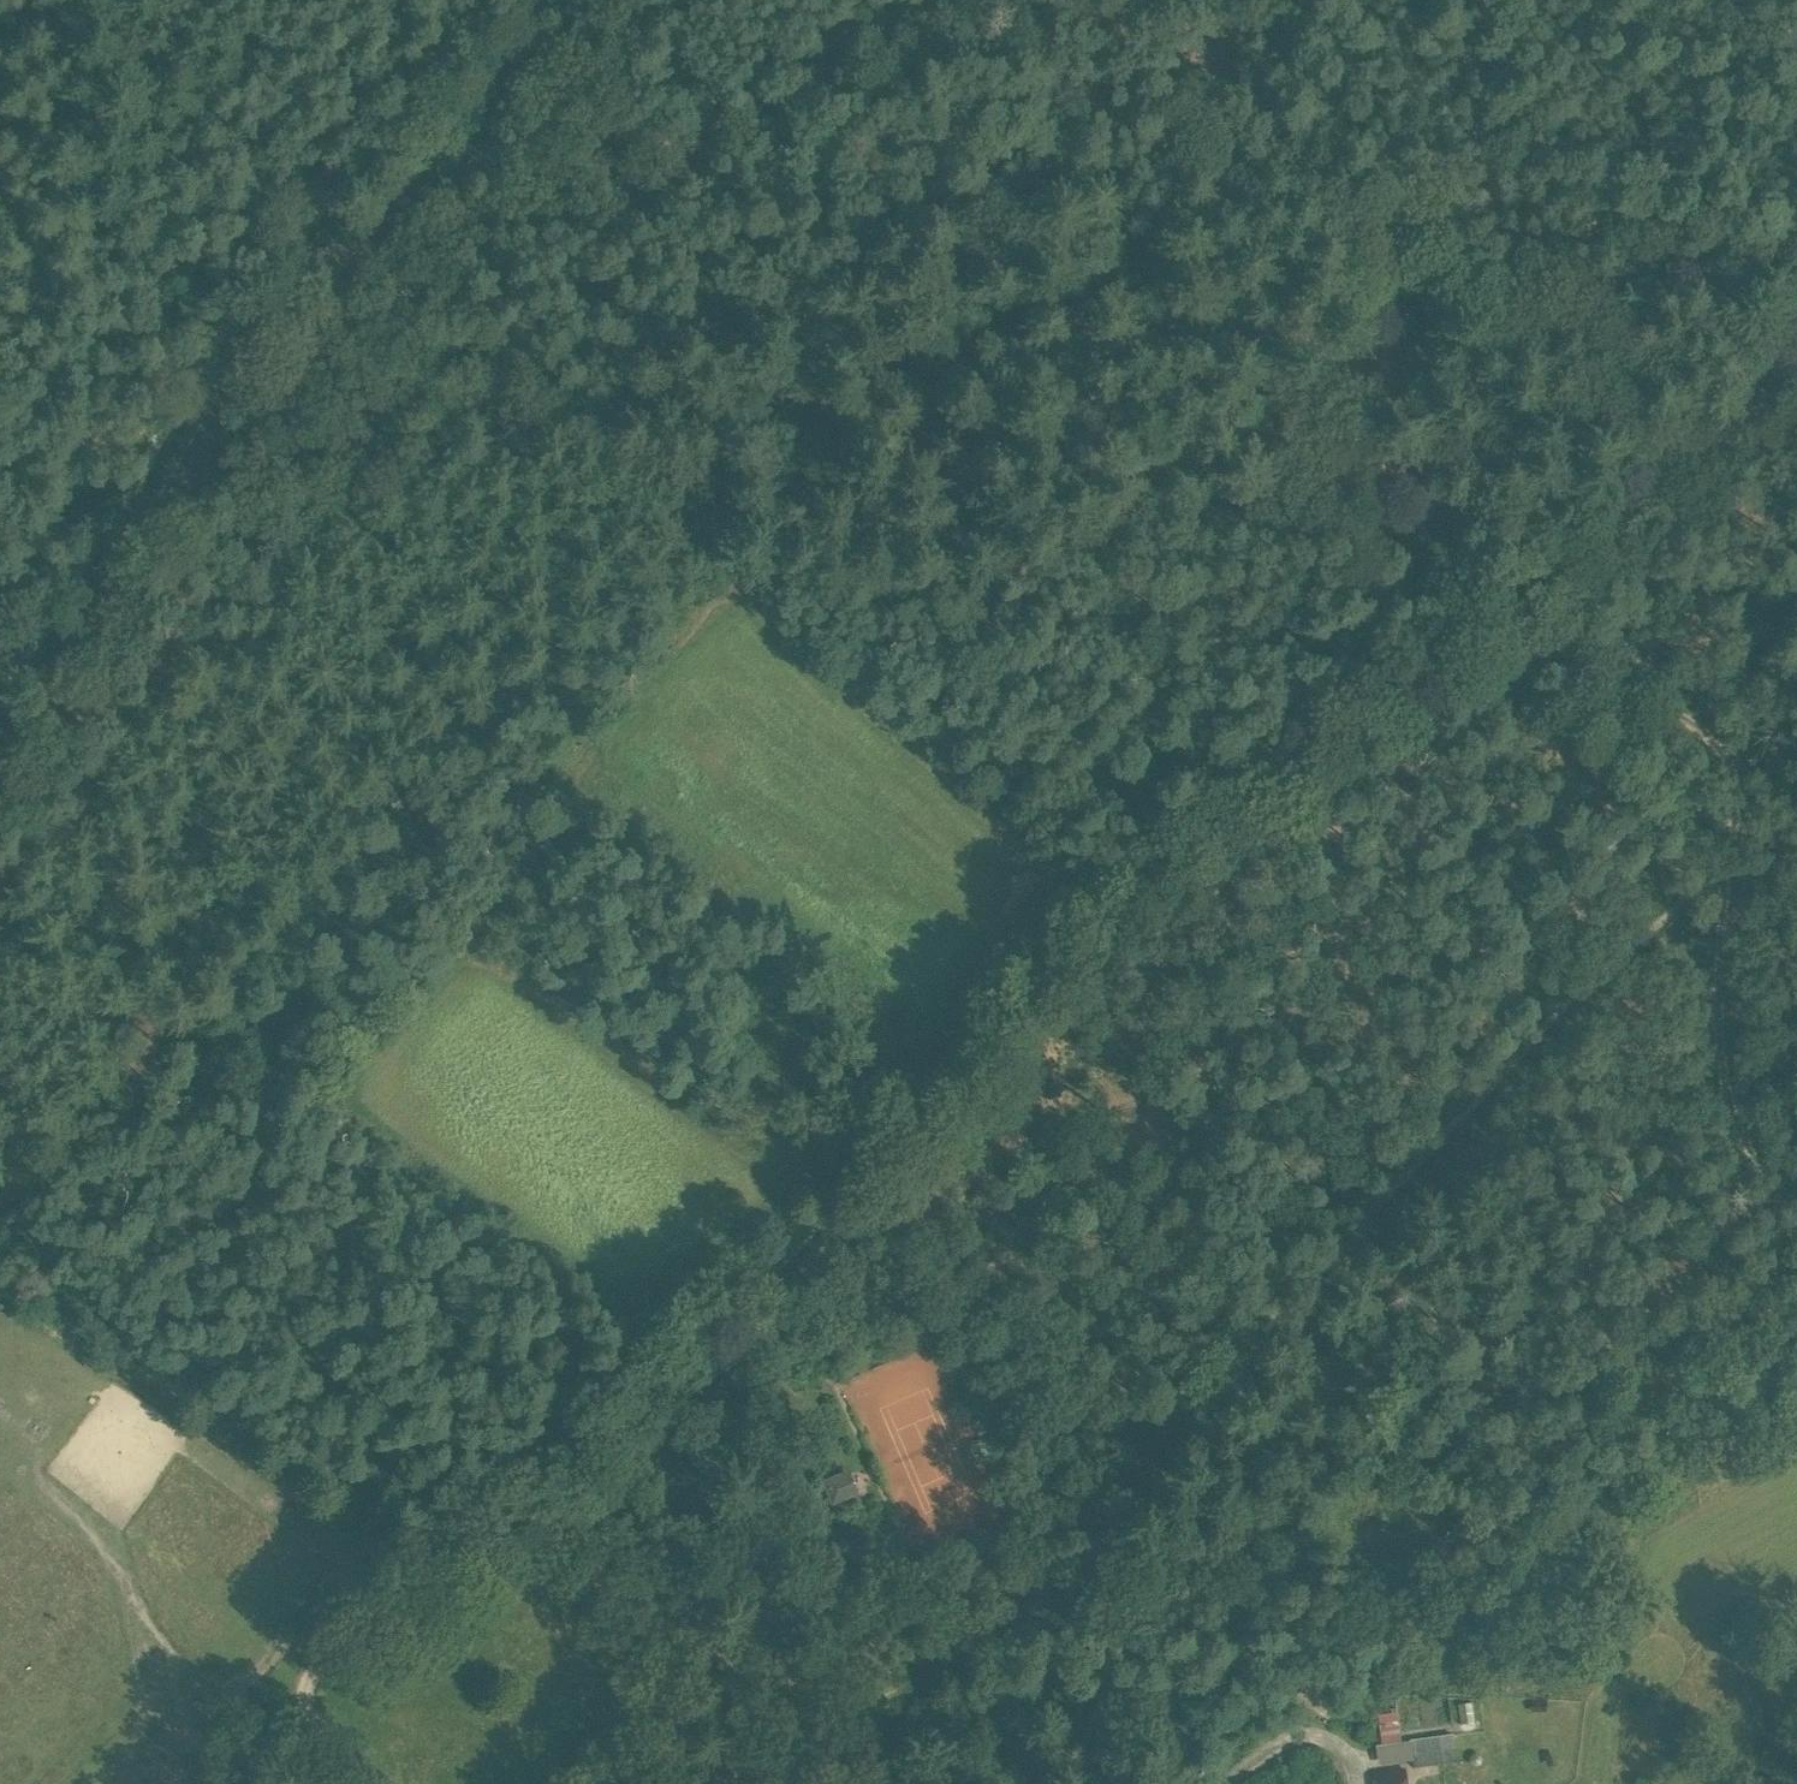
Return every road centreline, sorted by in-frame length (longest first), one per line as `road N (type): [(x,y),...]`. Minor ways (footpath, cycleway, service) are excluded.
road 1 (track): [(376,1783),(324,1723),(307,1682),(647,1395),(1117,911),(1257,794),(1502,614),(1739,757),(1712,885),(1724,1103),(1796,1189)]
road 2 (tertiary): [(0,770),(263,341),(329,261),(480,114),(538,0)]
road 3 (track): [(1502,614),(1796,389)]

